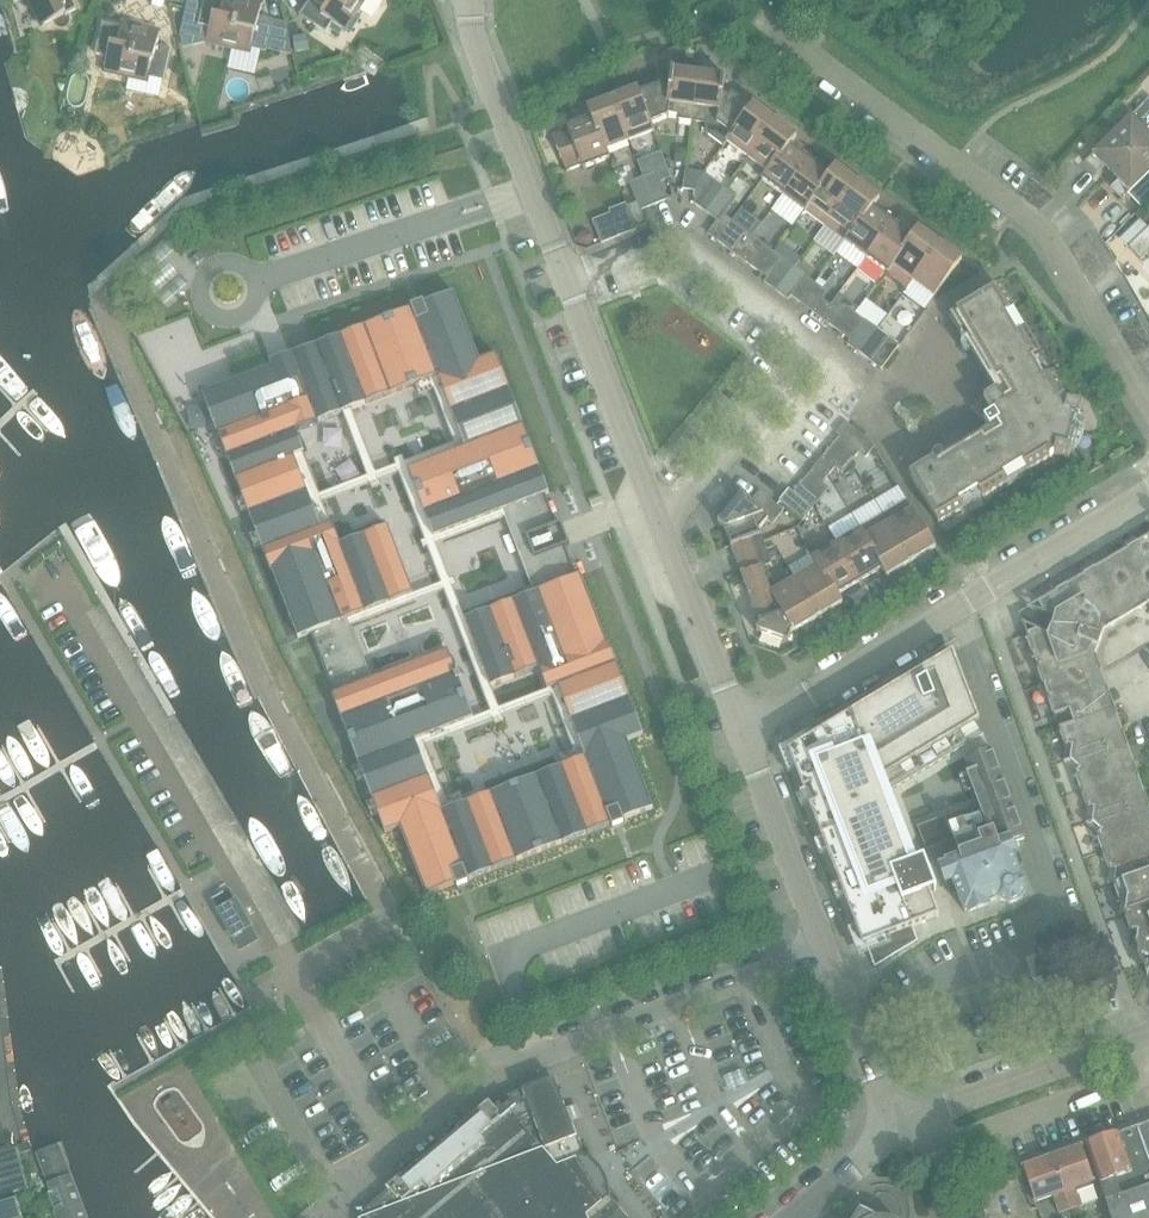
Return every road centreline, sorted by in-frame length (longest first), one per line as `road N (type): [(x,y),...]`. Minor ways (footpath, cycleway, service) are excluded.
road 1 (residential): [(321,1217),(517,1062),(826,951)]
road 2 (residential): [(1148,399),(1074,274),(999,199),(757,20)]
road 3 (residential): [(660,534),(782,376),(779,328),(688,253),(642,242),(565,272)]
road 4 (residential): [(740,747),(1148,499)]
road 5 (unclassified): [(565,272),(472,0)]
road 6 (residential): [(660,534),(565,272)]
road 7 (residential): [(932,1147),(1142,1090),(1136,1046)]
road 8 (unclassified): [(1136,1046),(895,1128)]
road 9 (residential): [(740,747),(660,534)]
road 10 (residential): [(826,951),(740,747)]
road 11 (residential): [(895,1128),(826,951)]
road 12 (residential): [(233,1217),(136,1081)]
road 13 (residential): [(791,1217),(895,1128)]

